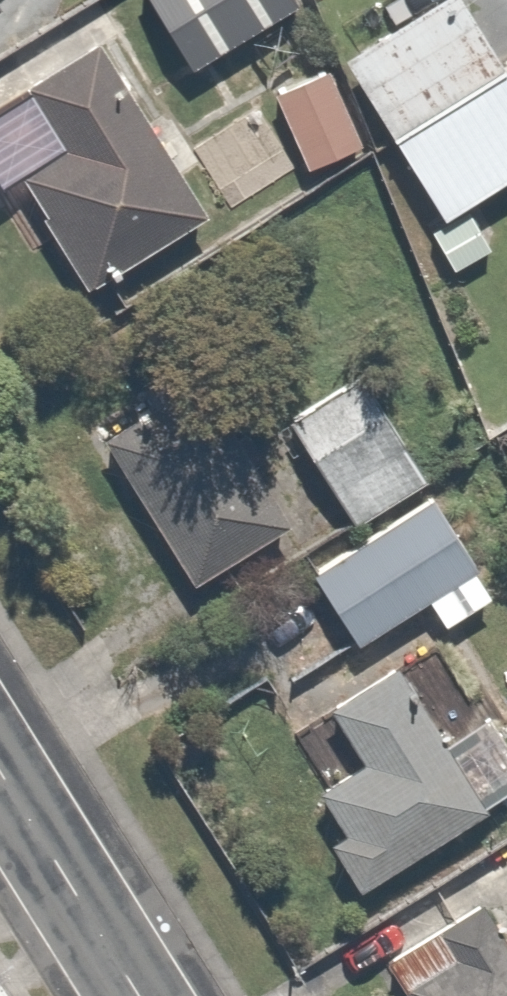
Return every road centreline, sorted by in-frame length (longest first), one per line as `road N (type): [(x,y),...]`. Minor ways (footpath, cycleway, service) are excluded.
road 1 (secondary): [(0,813),(118,995)]

